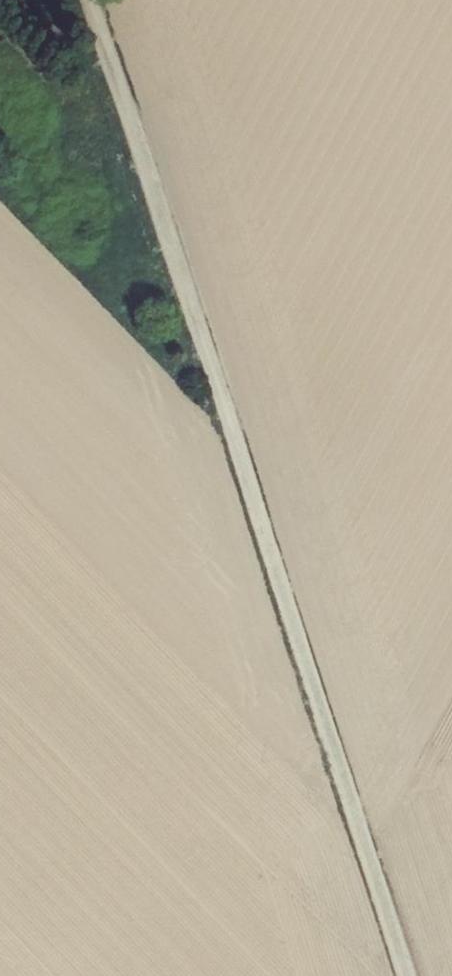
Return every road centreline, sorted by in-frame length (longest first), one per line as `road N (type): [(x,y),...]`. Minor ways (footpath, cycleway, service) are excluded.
road 1 (track): [(91,0),(408,975)]

